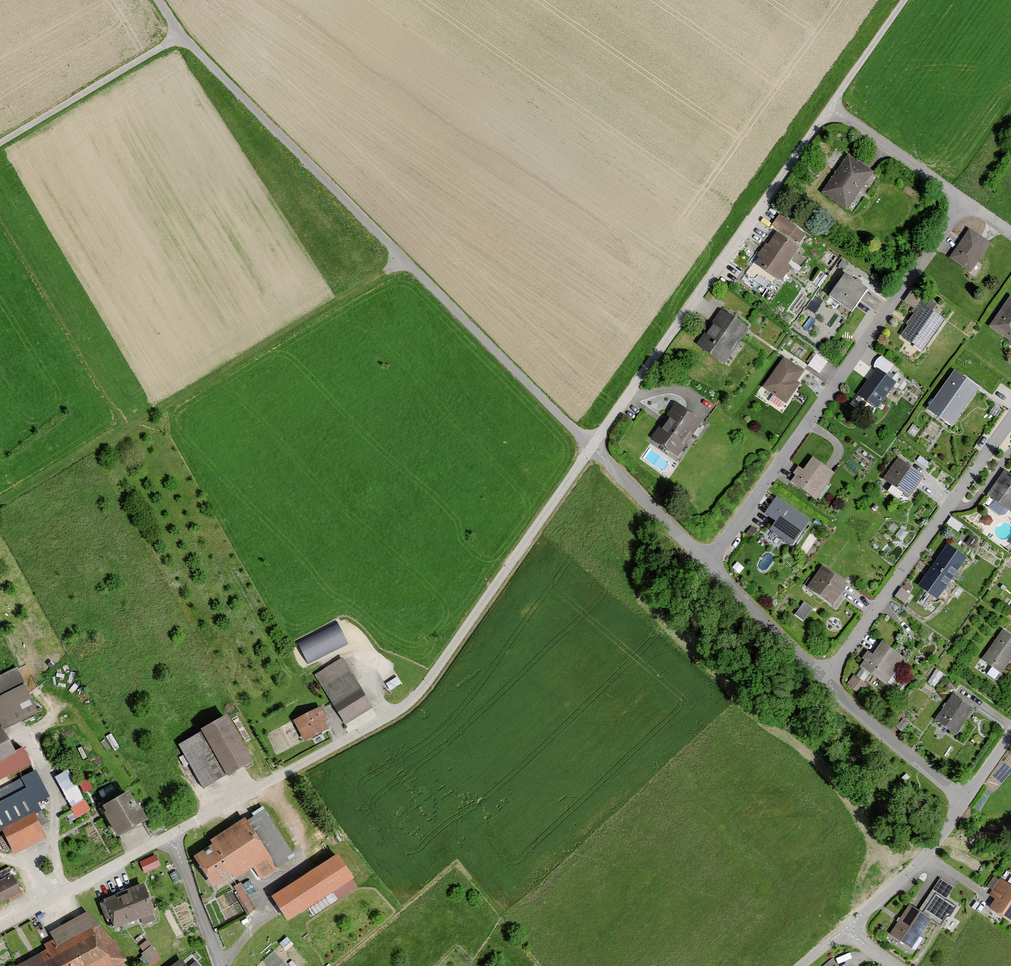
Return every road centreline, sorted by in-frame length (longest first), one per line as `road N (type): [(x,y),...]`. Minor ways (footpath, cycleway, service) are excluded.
road 1 (track): [(159,0),(182,37),(593,445)]
road 2 (residential): [(171,835),(403,709),(593,445)]
road 3 (residential): [(963,200),(830,108),(593,445)]
road 4 (residential): [(711,563),(963,200)]
road 5 (residential): [(827,675),(1010,418)]
road 6 (track): [(0,145),(182,37)]
road 7 (residential): [(0,927),(171,835)]
road 8 (residential): [(963,804),(827,675)]
road 9 (residential): [(845,930),(927,855),(963,804)]
road 10 (residential): [(593,445),(711,563)]
road 11 (residential): [(827,675),(711,563)]
road 12 (residential): [(220,965),(171,835)]
road 13 (track): [(830,108),(906,0)]

